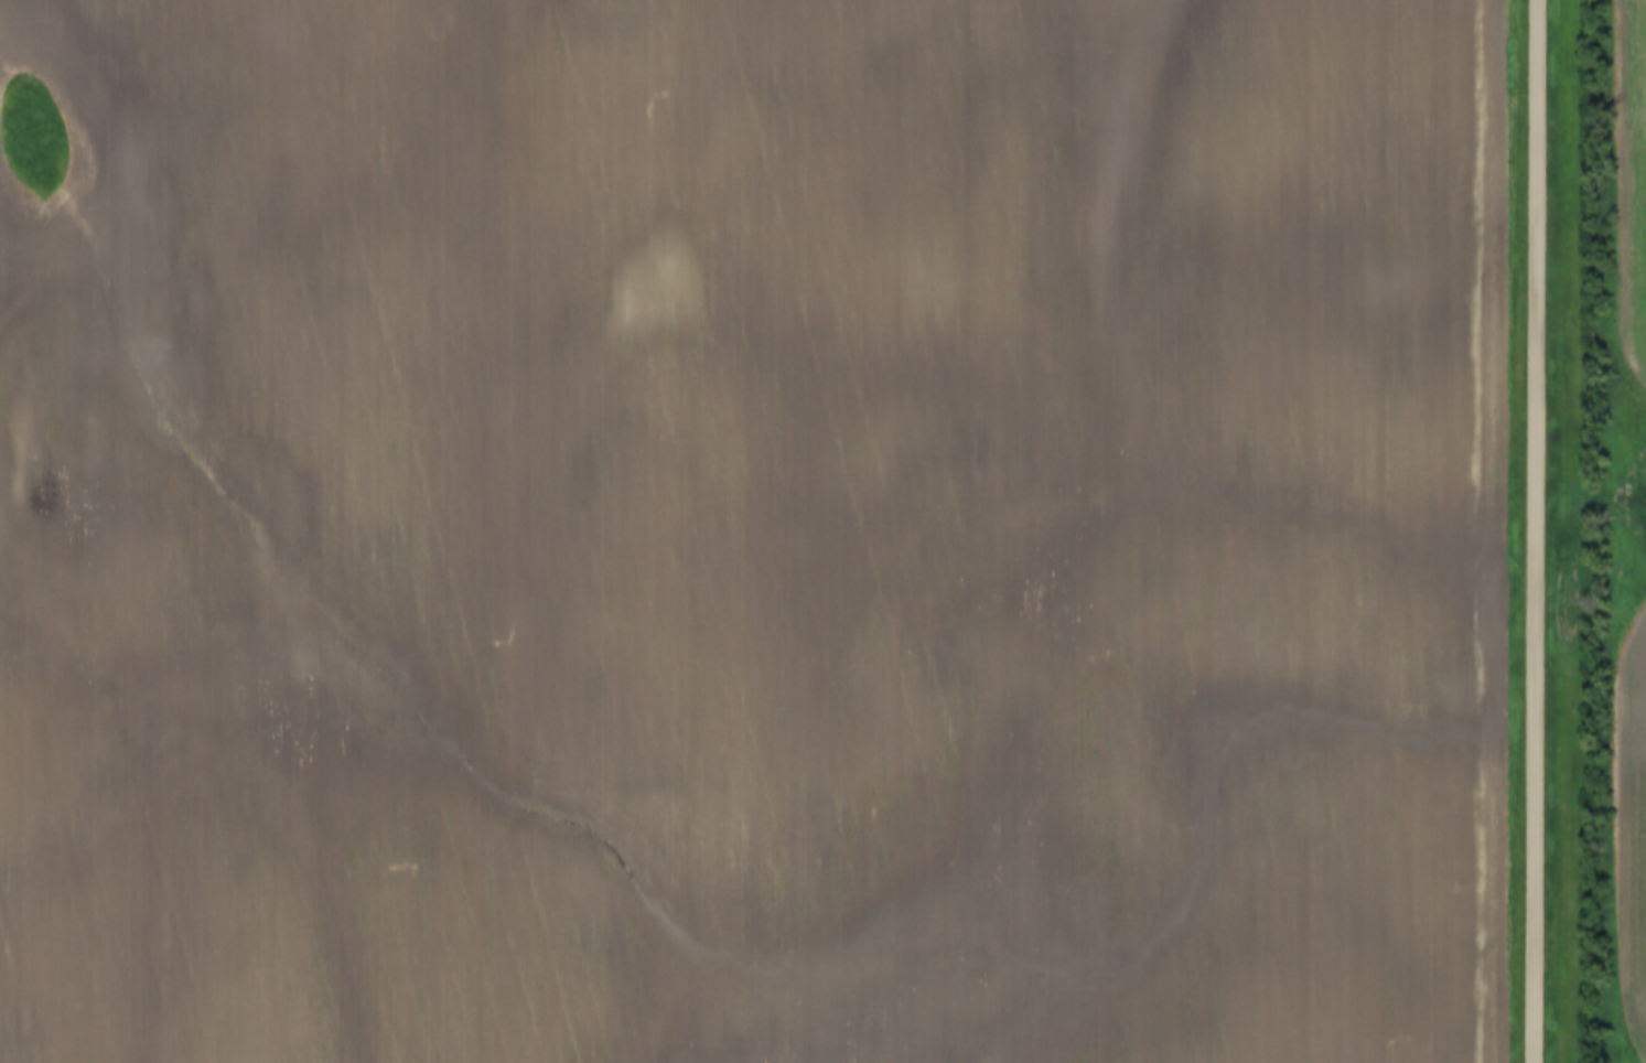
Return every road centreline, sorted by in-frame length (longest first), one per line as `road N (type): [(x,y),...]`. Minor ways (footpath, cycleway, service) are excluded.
road 1 (residential): [(1535,1062),(1541,0)]

